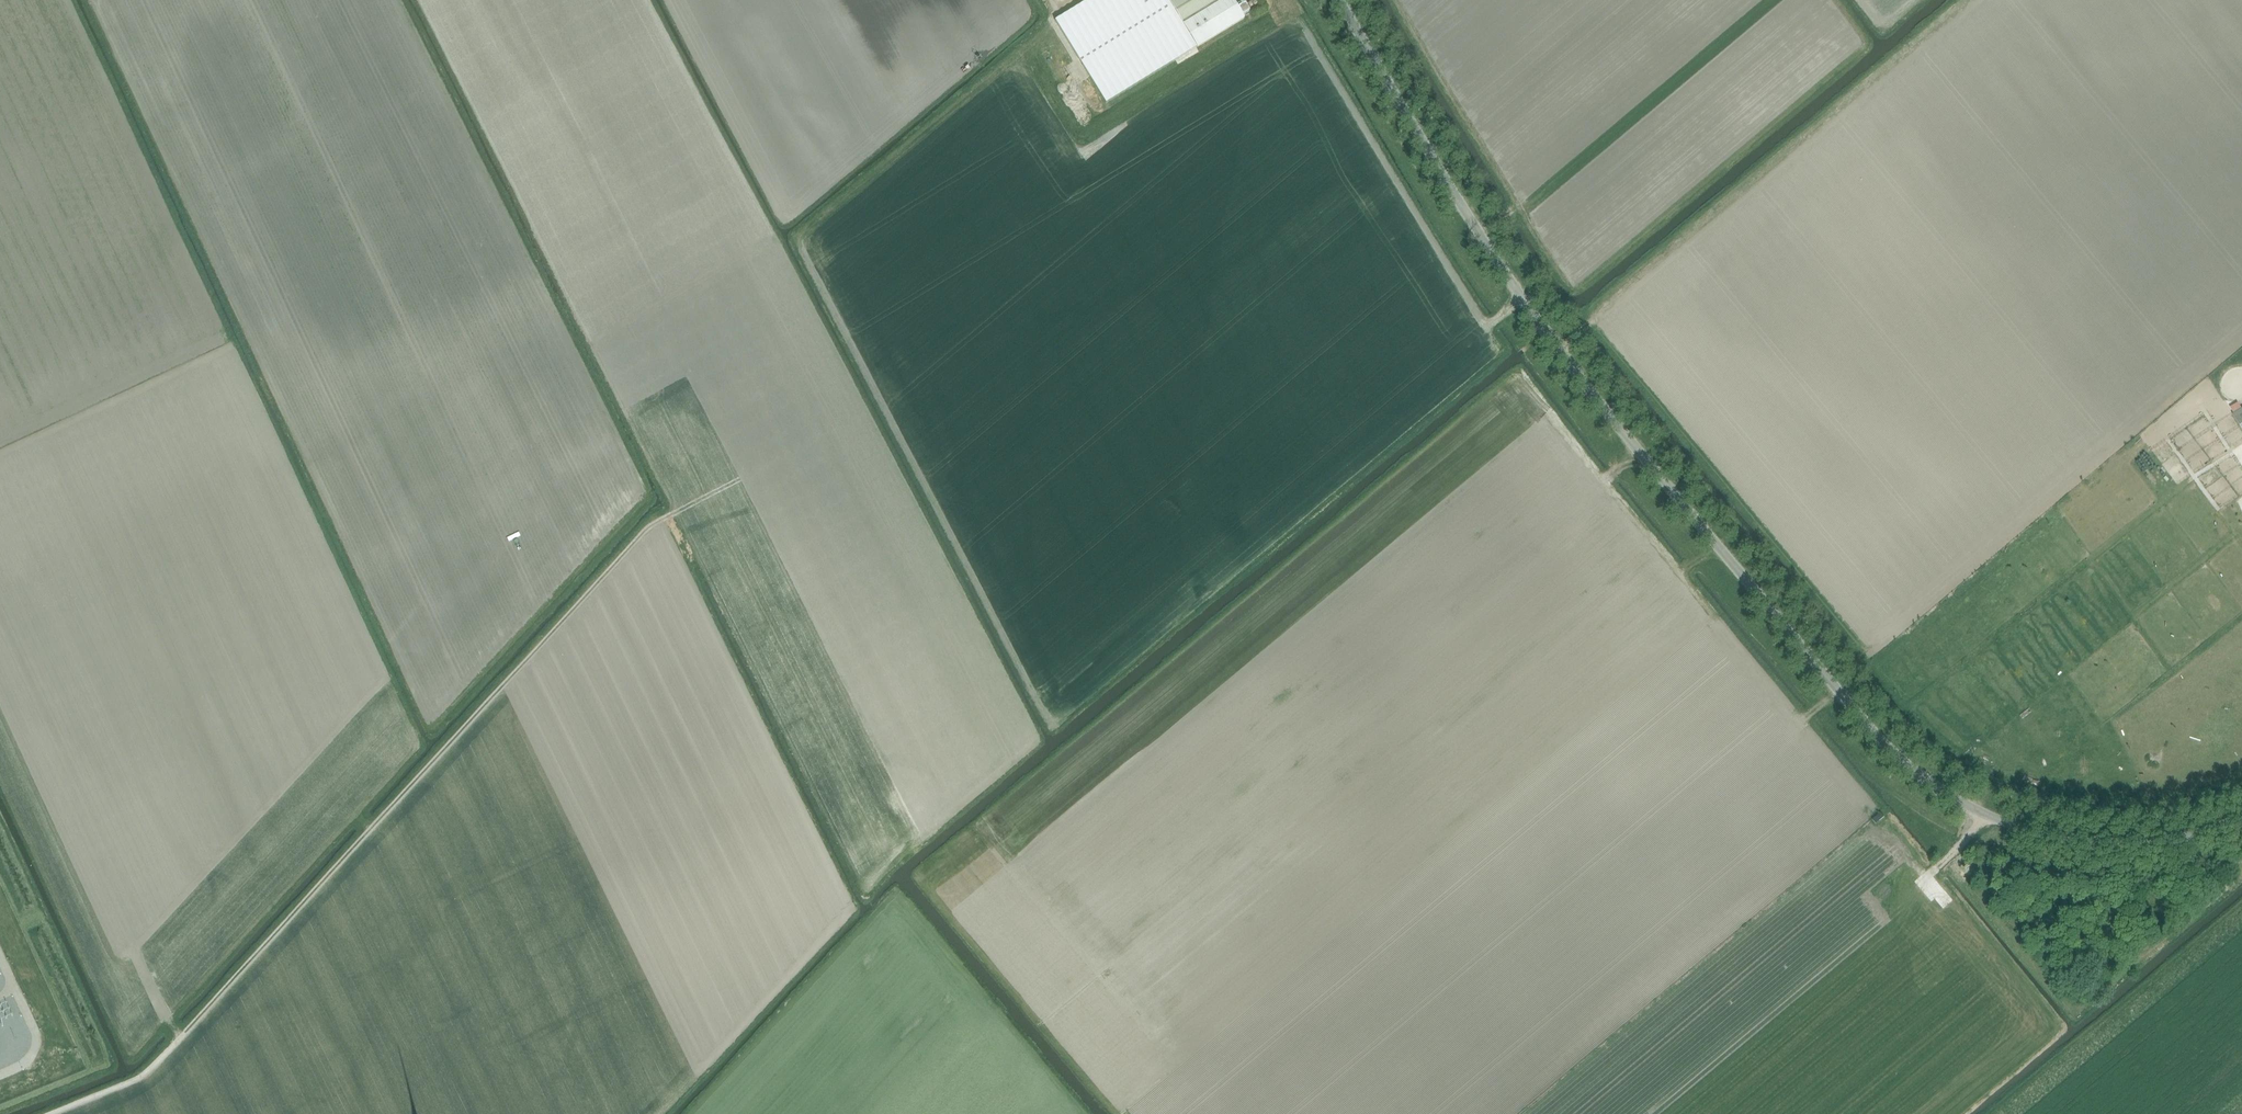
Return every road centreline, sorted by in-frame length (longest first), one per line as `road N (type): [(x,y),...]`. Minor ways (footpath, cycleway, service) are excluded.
road 1 (unclassified): [(2241,822),(2152,844),(2054,840),(1965,805),(1903,762),(1563,355),(1340,0)]
road 2 (track): [(666,517),(645,529),(149,1072),(53,1113)]
road 3 (track): [(1766,171),(1610,299),(1563,355)]

